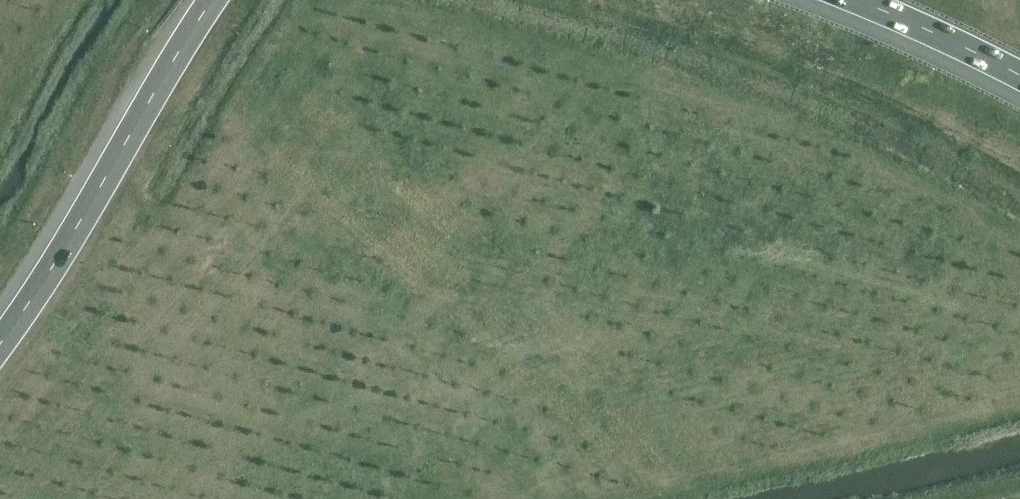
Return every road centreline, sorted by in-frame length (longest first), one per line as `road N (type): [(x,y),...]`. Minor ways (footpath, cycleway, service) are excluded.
road 1 (motorway): [(213,0),(78,231),(0,344)]
road 2 (motorway): [(844,0),(929,31),(1019,80)]

